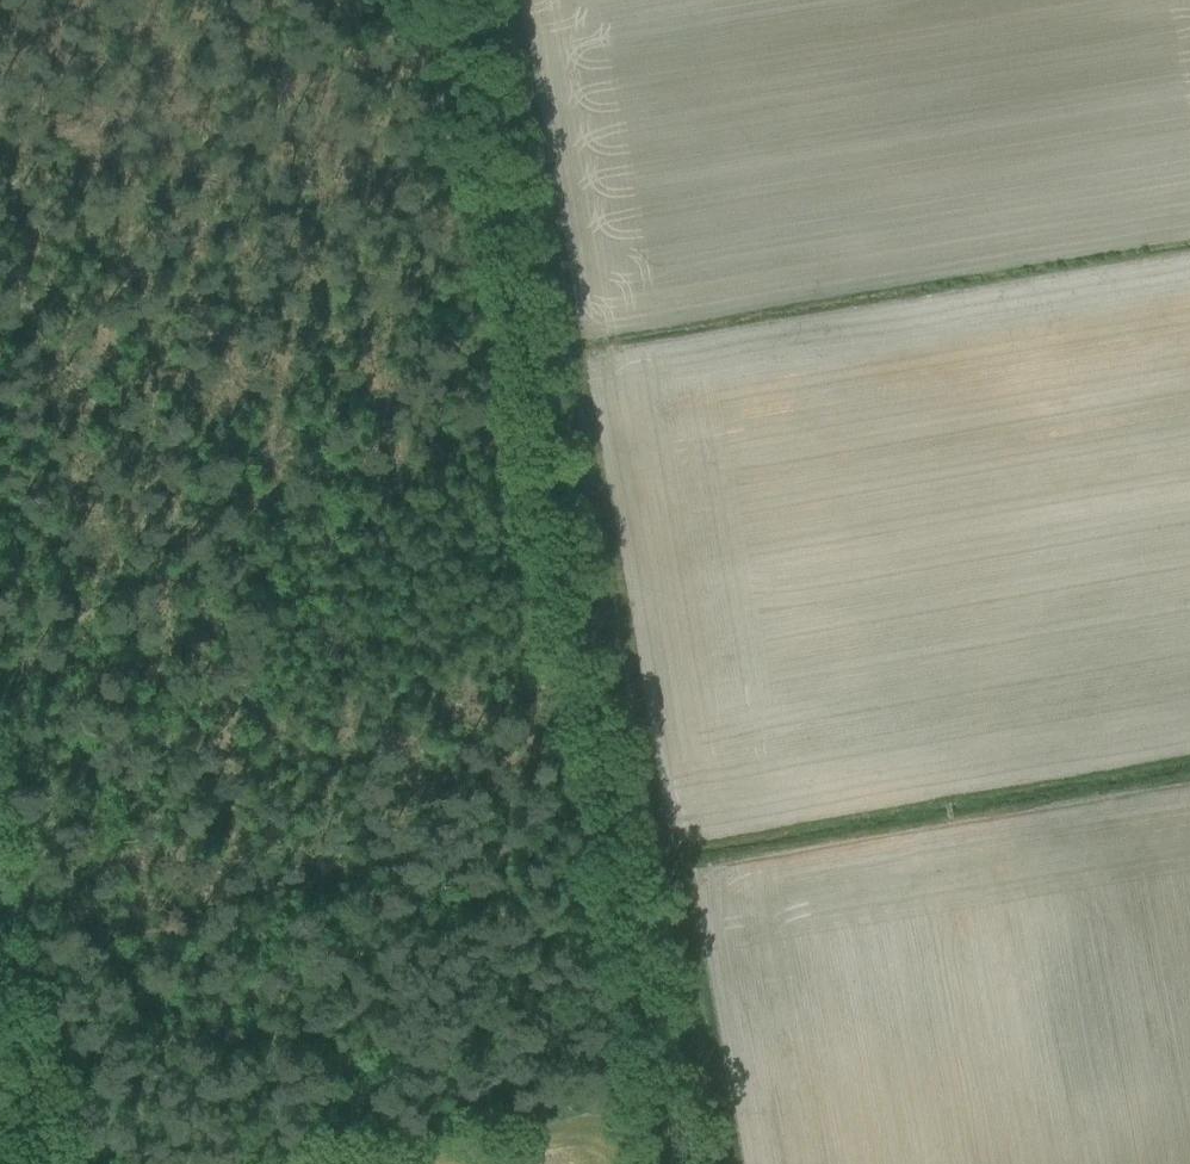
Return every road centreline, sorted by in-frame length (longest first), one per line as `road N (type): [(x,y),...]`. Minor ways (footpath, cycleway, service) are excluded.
road 1 (track): [(0,960),(40,1163)]

